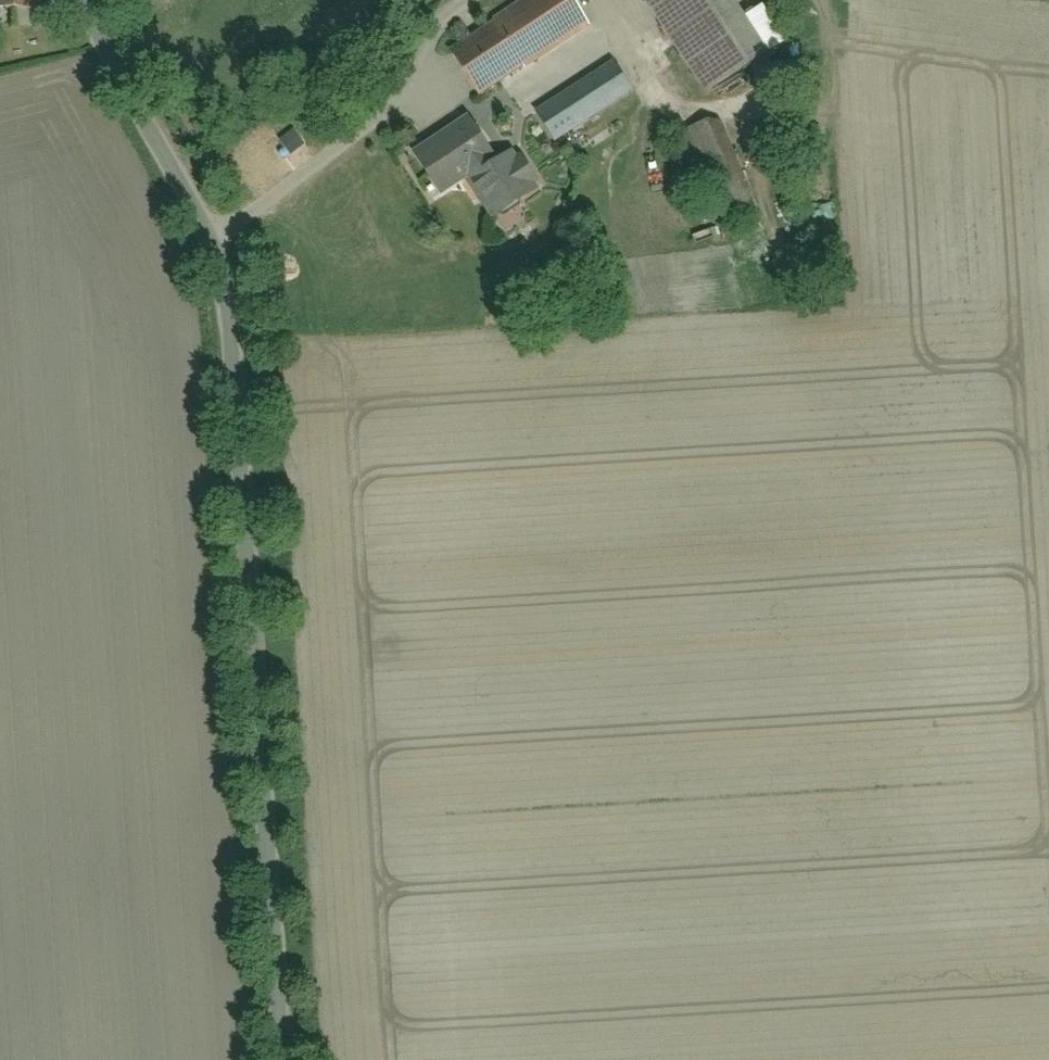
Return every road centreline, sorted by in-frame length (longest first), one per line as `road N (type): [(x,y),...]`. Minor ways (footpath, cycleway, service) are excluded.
road 1 (tertiary): [(284,1059),(226,304),(213,250),(83,0)]

